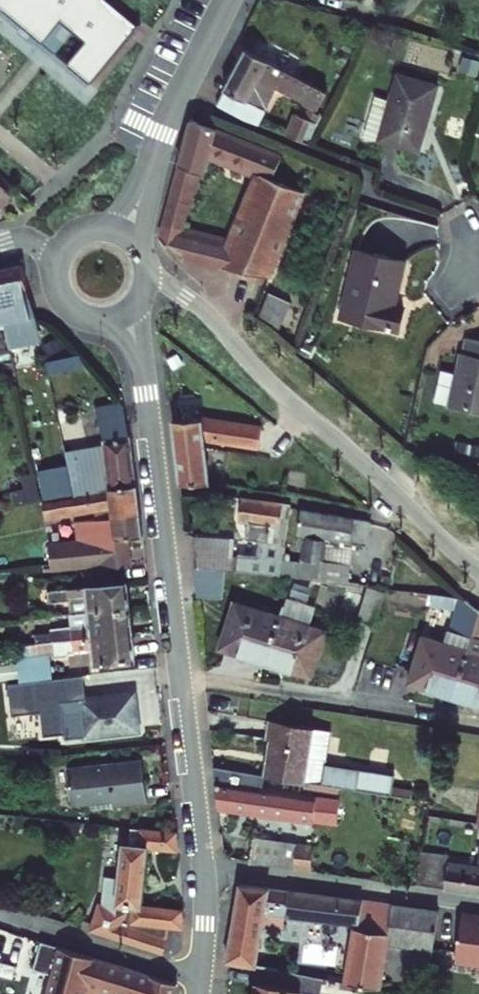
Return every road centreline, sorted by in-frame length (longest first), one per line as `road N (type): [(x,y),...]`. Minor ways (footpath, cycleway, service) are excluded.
road 1 (residential): [(205,871),(144,371),(126,314)]
road 2 (residential): [(478,569),(287,401),(205,310),(147,274)]
road 3 (residential): [(205,871),(478,905)]
road 4 (residential): [(228,0),(120,232)]
road 5 (residential): [(200,980),(0,918)]

